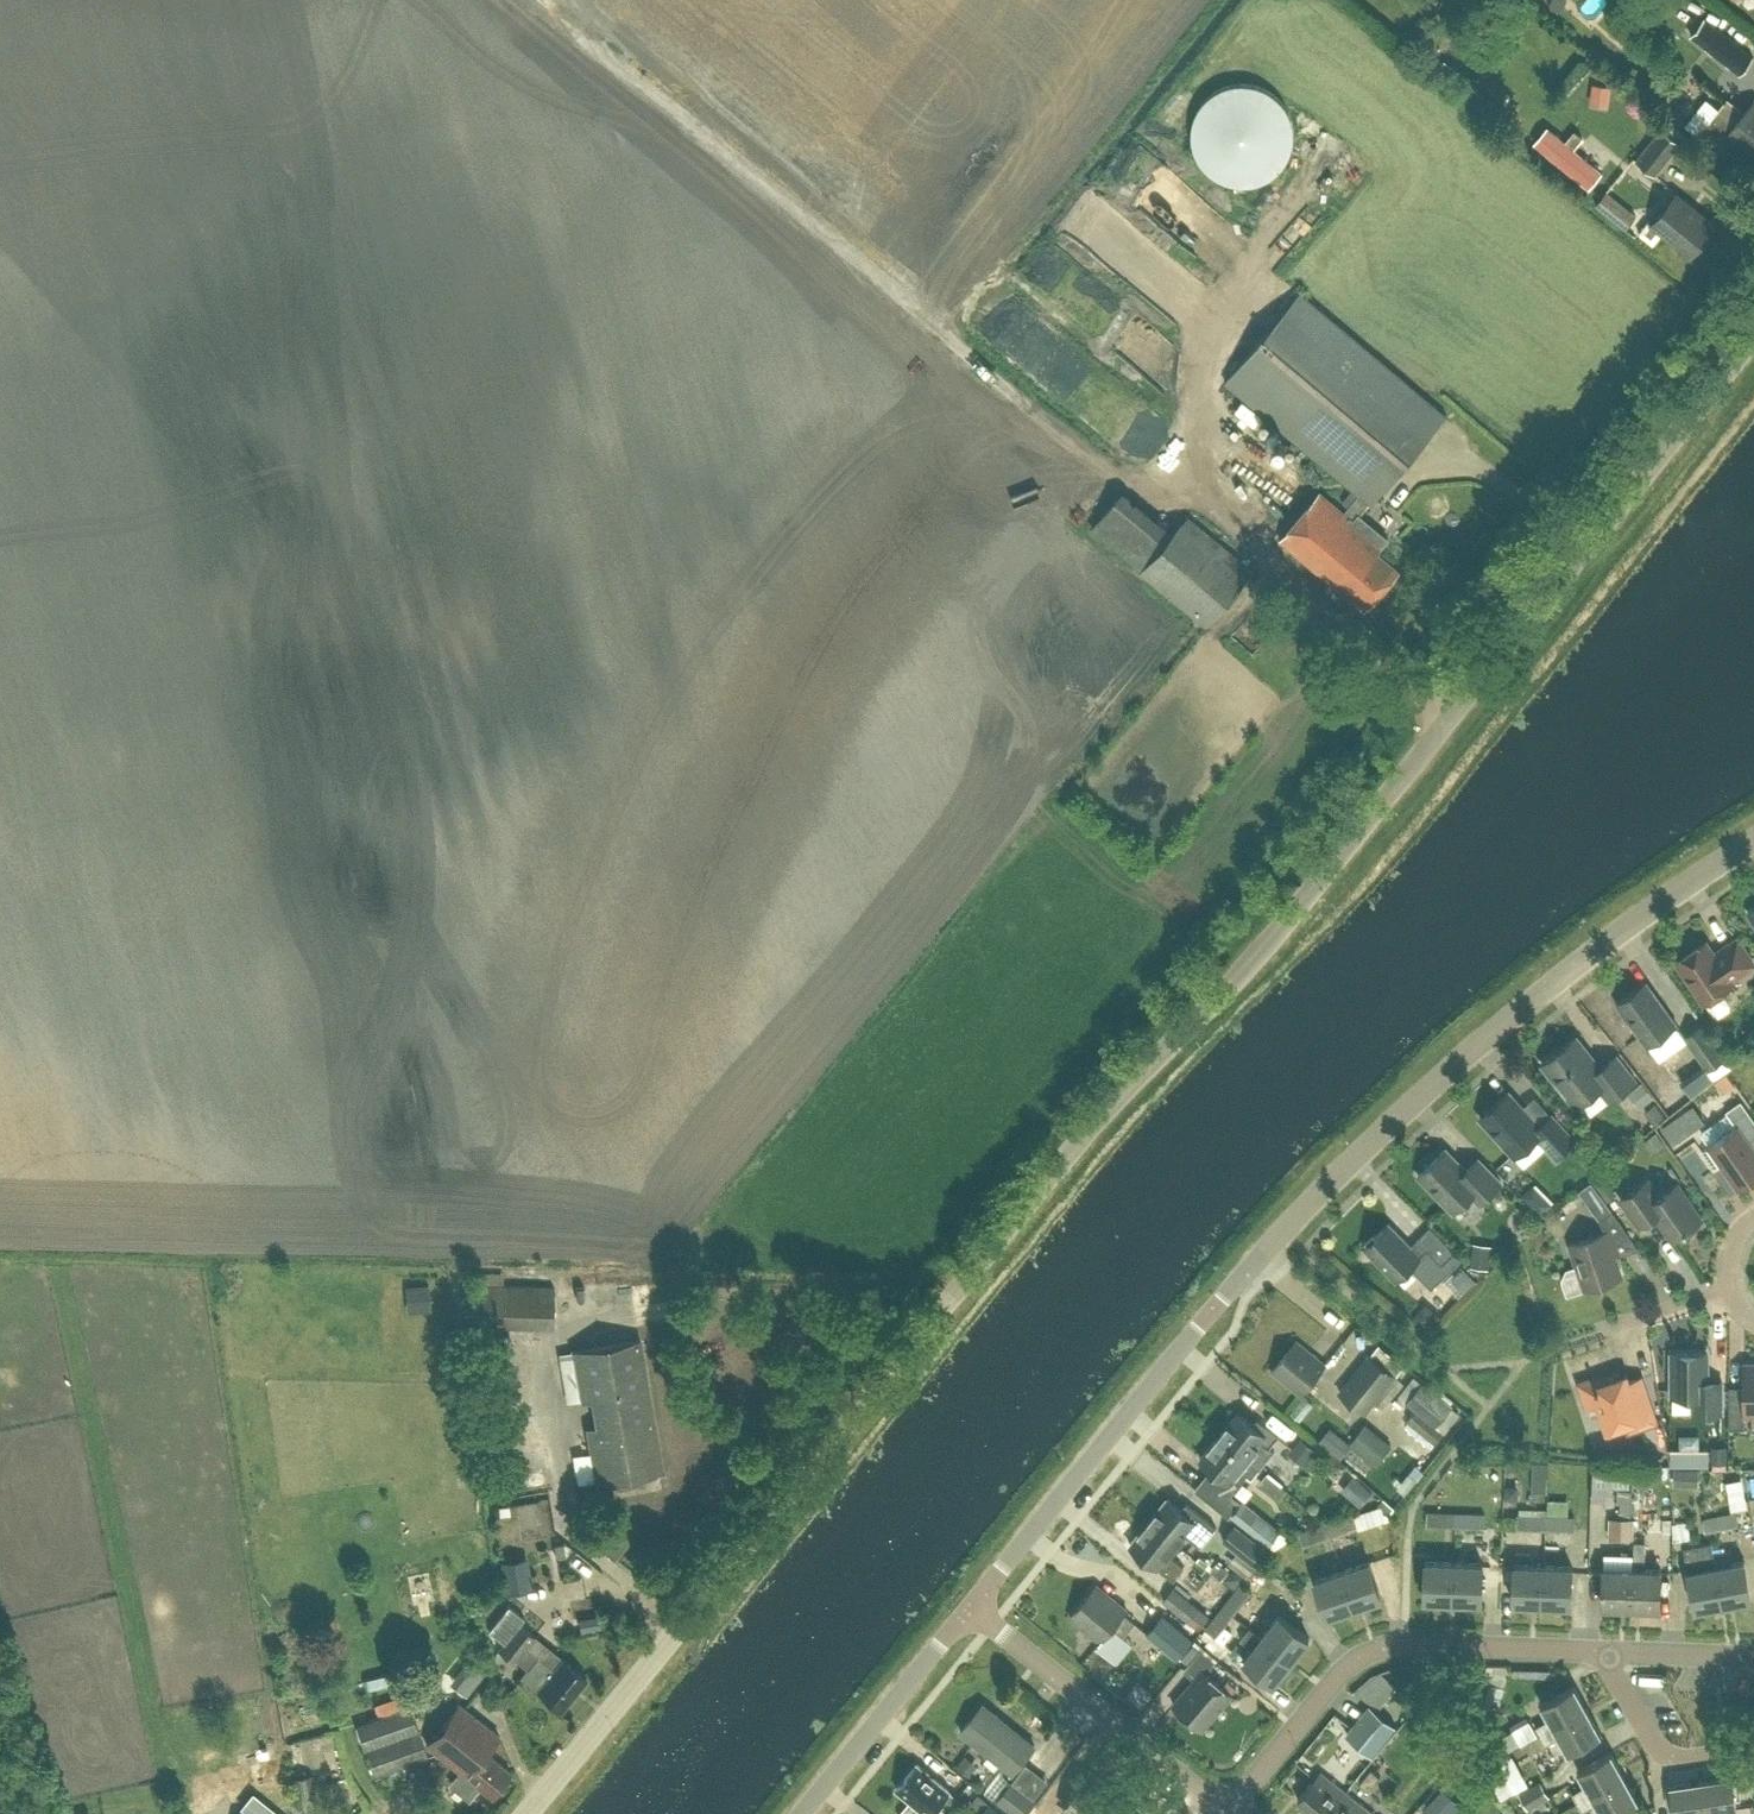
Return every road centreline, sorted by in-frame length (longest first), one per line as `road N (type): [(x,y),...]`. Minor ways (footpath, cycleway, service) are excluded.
road 1 (tertiary): [(1753,335),(1238,977),(1125,1090),(965,1276),(523,1813)]
road 2 (tertiary): [(971,1606),(1197,1327),(1335,1179),(1564,977),(1753,841)]
road 3 (residential): [(1610,1649),(1384,1646),(1336,1677),(1231,1810)]
road 4 (residential): [(1231,1810),(971,1606)]
road 5 (tertiary): [(802,1813),(971,1606)]
road 6 (residential): [(1610,1649),(1609,1668),(1663,1755),(1688,1761),(1753,1752)]
road 7 (residential): [(1753,1655),(1610,1649)]
road 8 (residential): [(1597,1333),(1732,1289)]

